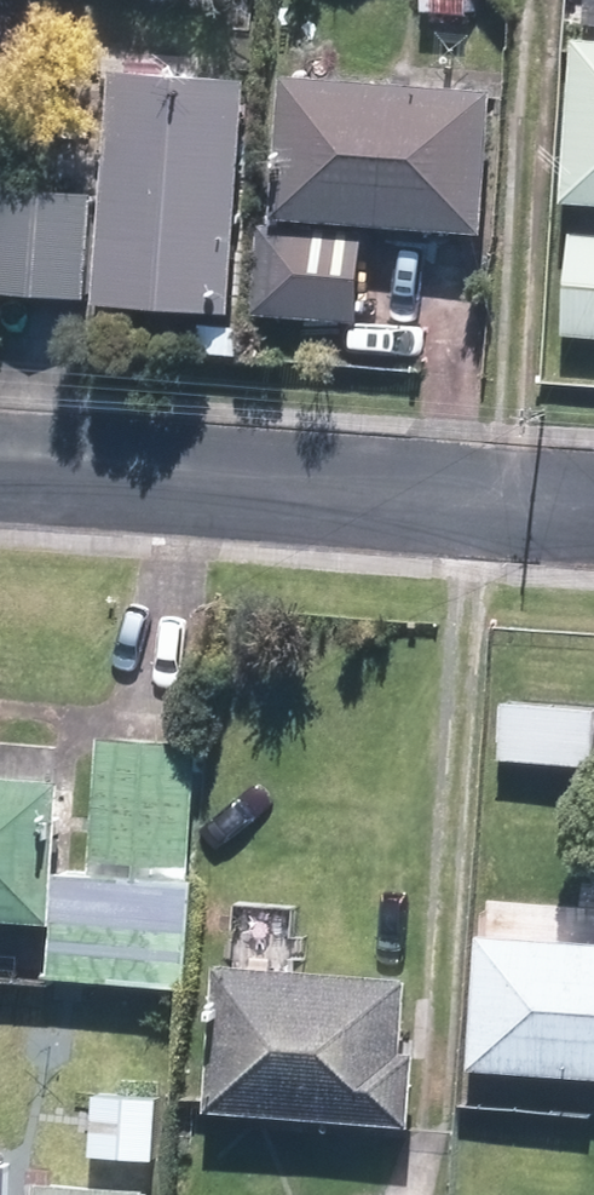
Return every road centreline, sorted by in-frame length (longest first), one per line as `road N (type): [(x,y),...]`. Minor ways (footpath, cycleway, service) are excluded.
road 1 (residential): [(0,469),(593,510)]

